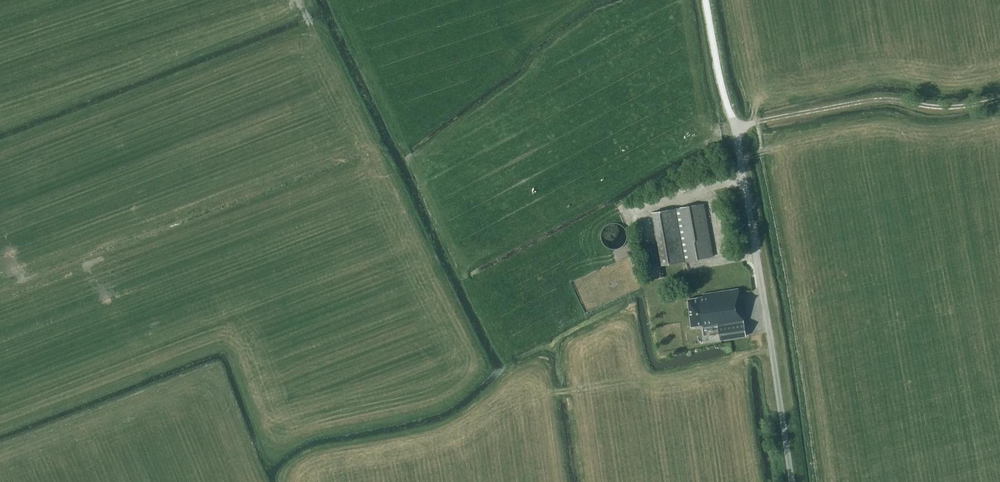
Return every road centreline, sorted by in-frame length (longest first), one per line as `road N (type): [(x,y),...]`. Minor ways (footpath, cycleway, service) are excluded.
road 1 (unclassified): [(797,481),(710,0)]

